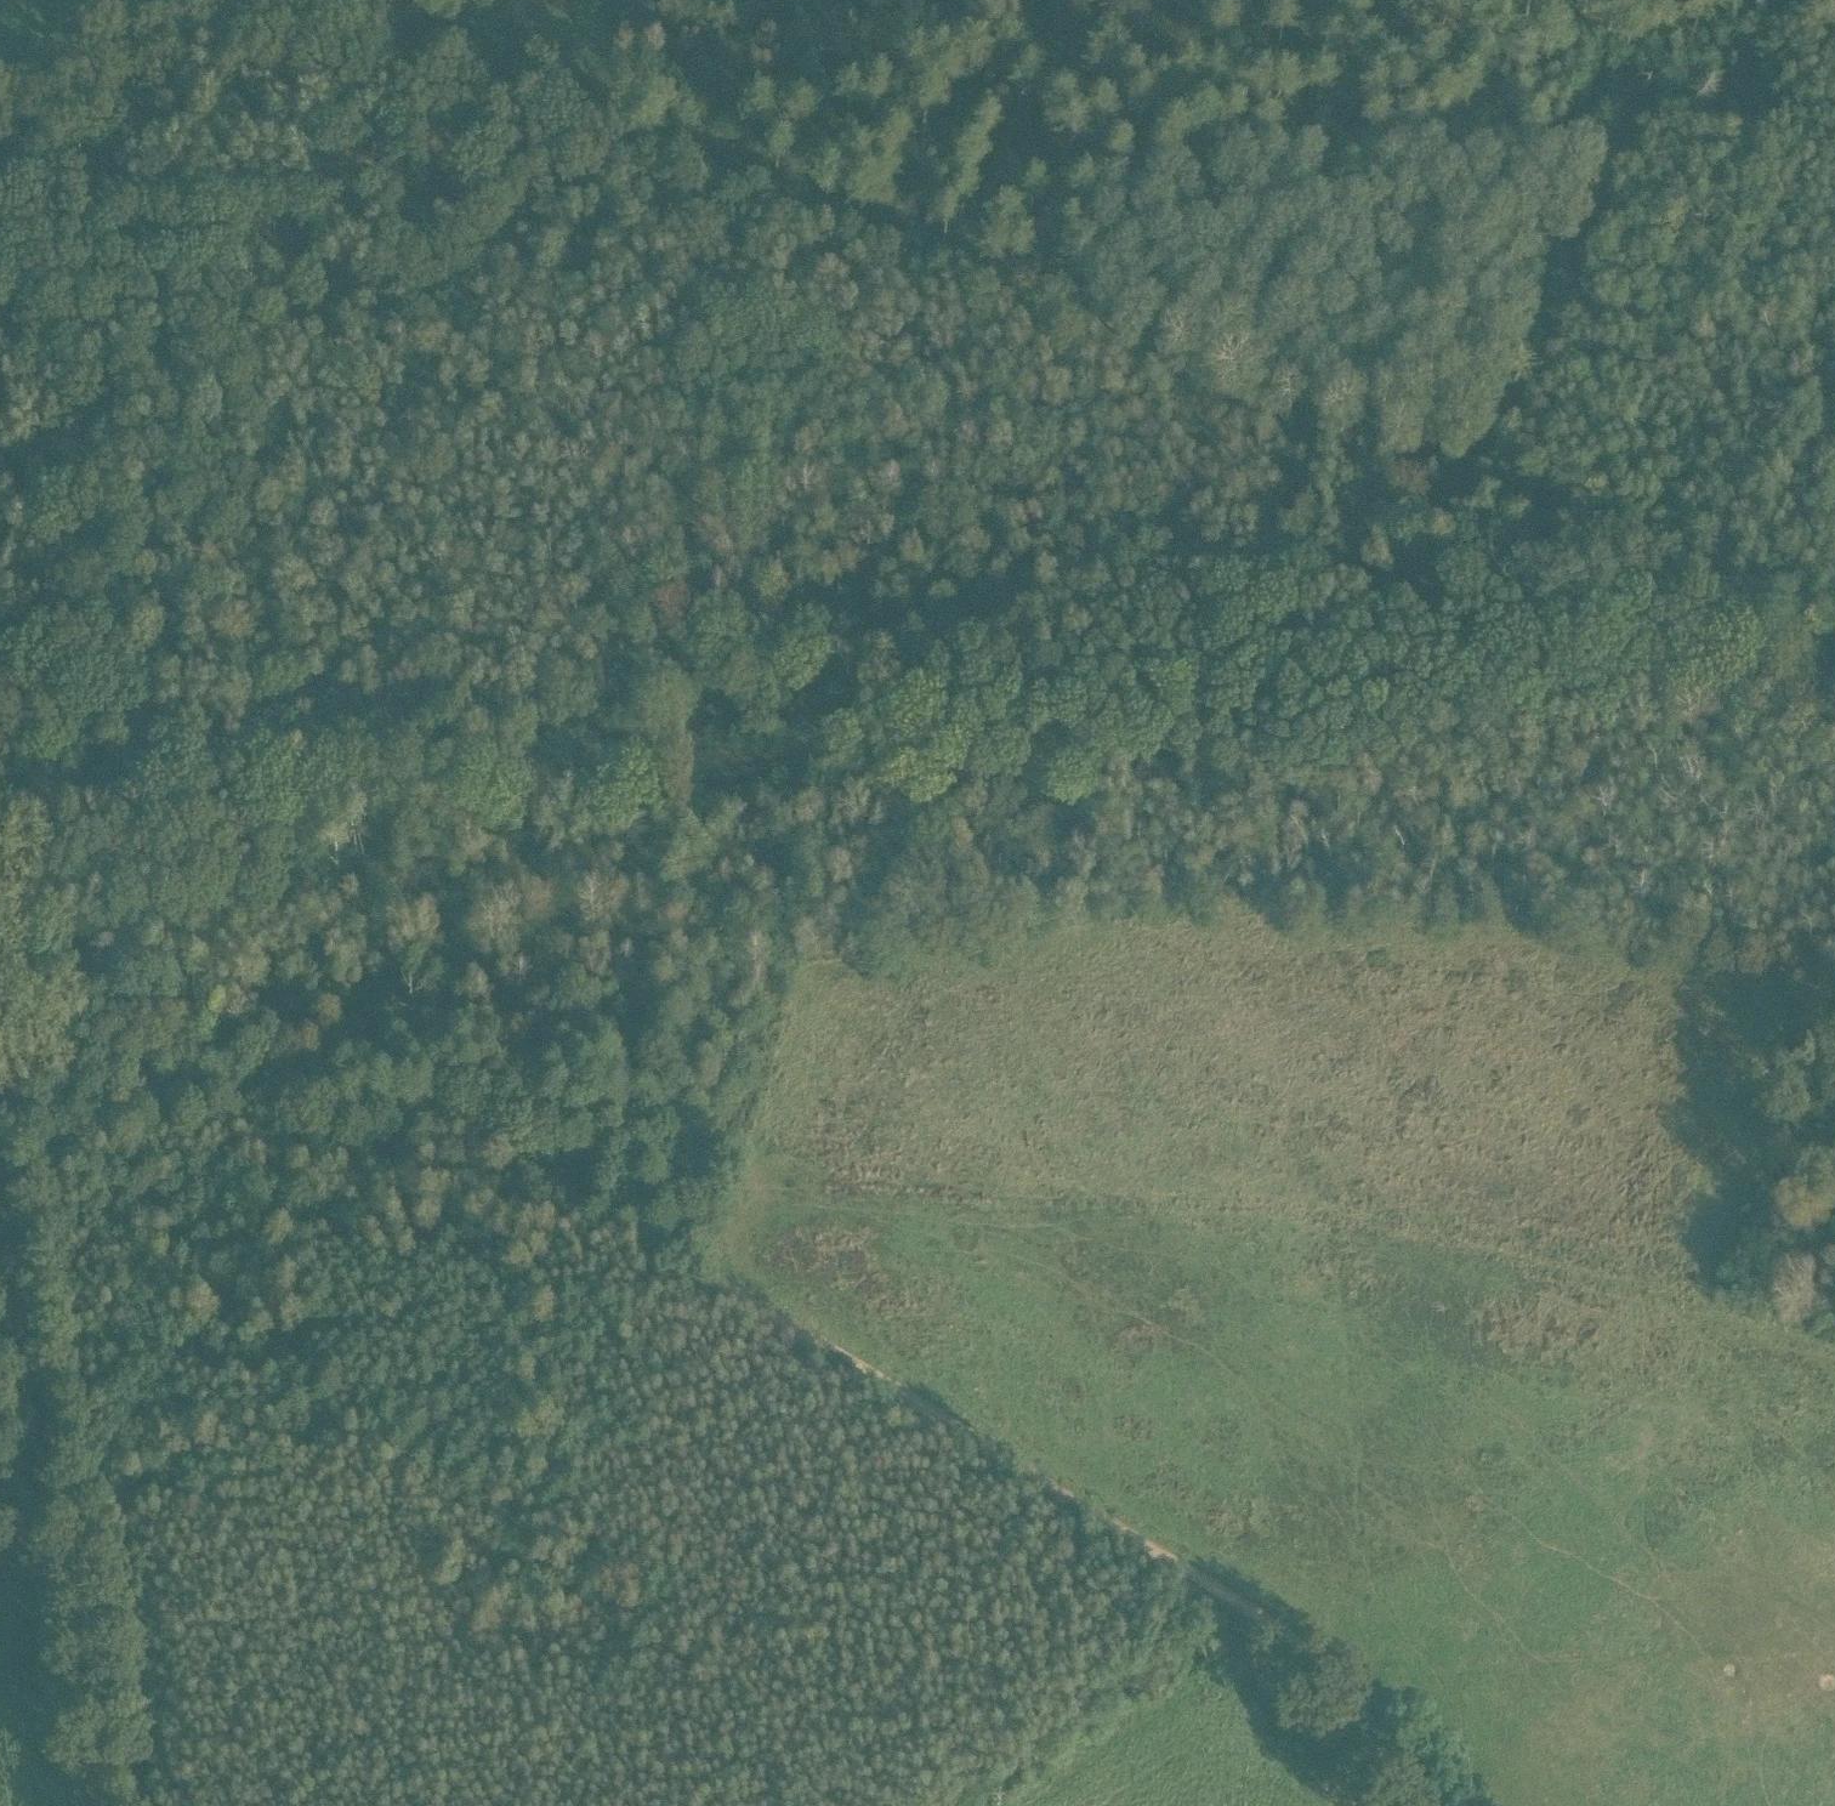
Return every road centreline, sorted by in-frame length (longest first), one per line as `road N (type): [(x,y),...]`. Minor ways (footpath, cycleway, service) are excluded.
road 1 (track): [(12,1076),(416,1122),(460,1136),(1296,1646),(1357,1705),(1427,1805)]
road 2 (track): [(110,1805),(0,977)]
road 3 (track): [(421,0),(385,21),(304,43),(0,98)]

